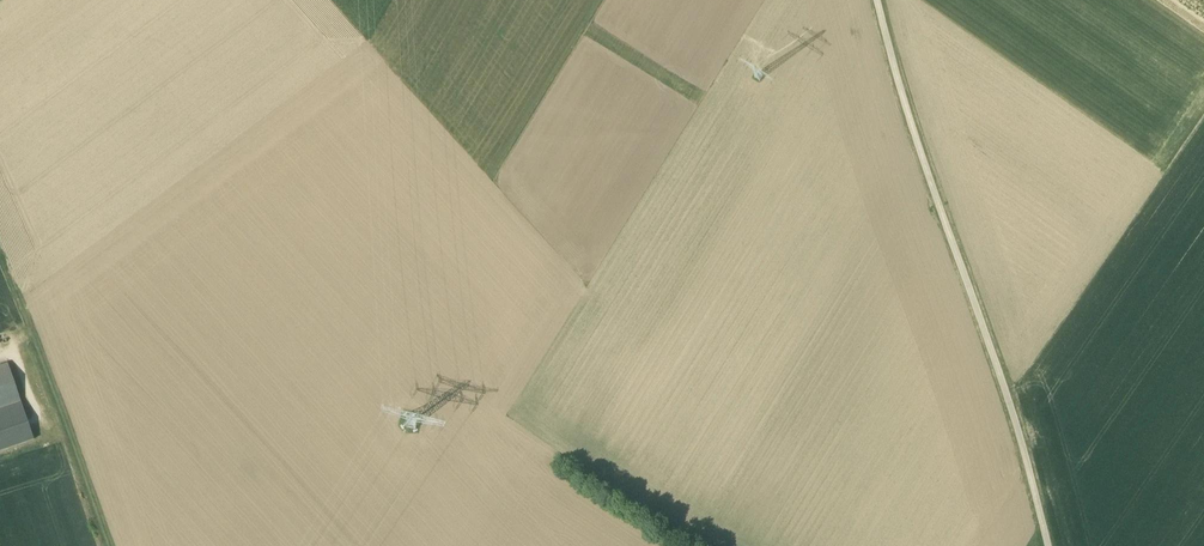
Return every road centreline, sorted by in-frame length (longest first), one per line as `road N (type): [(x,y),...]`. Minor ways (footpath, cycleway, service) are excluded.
road 1 (unclassified): [(877,0),(906,109),(1005,391),(1046,545)]
road 2 (track): [(110,545),(0,254)]

